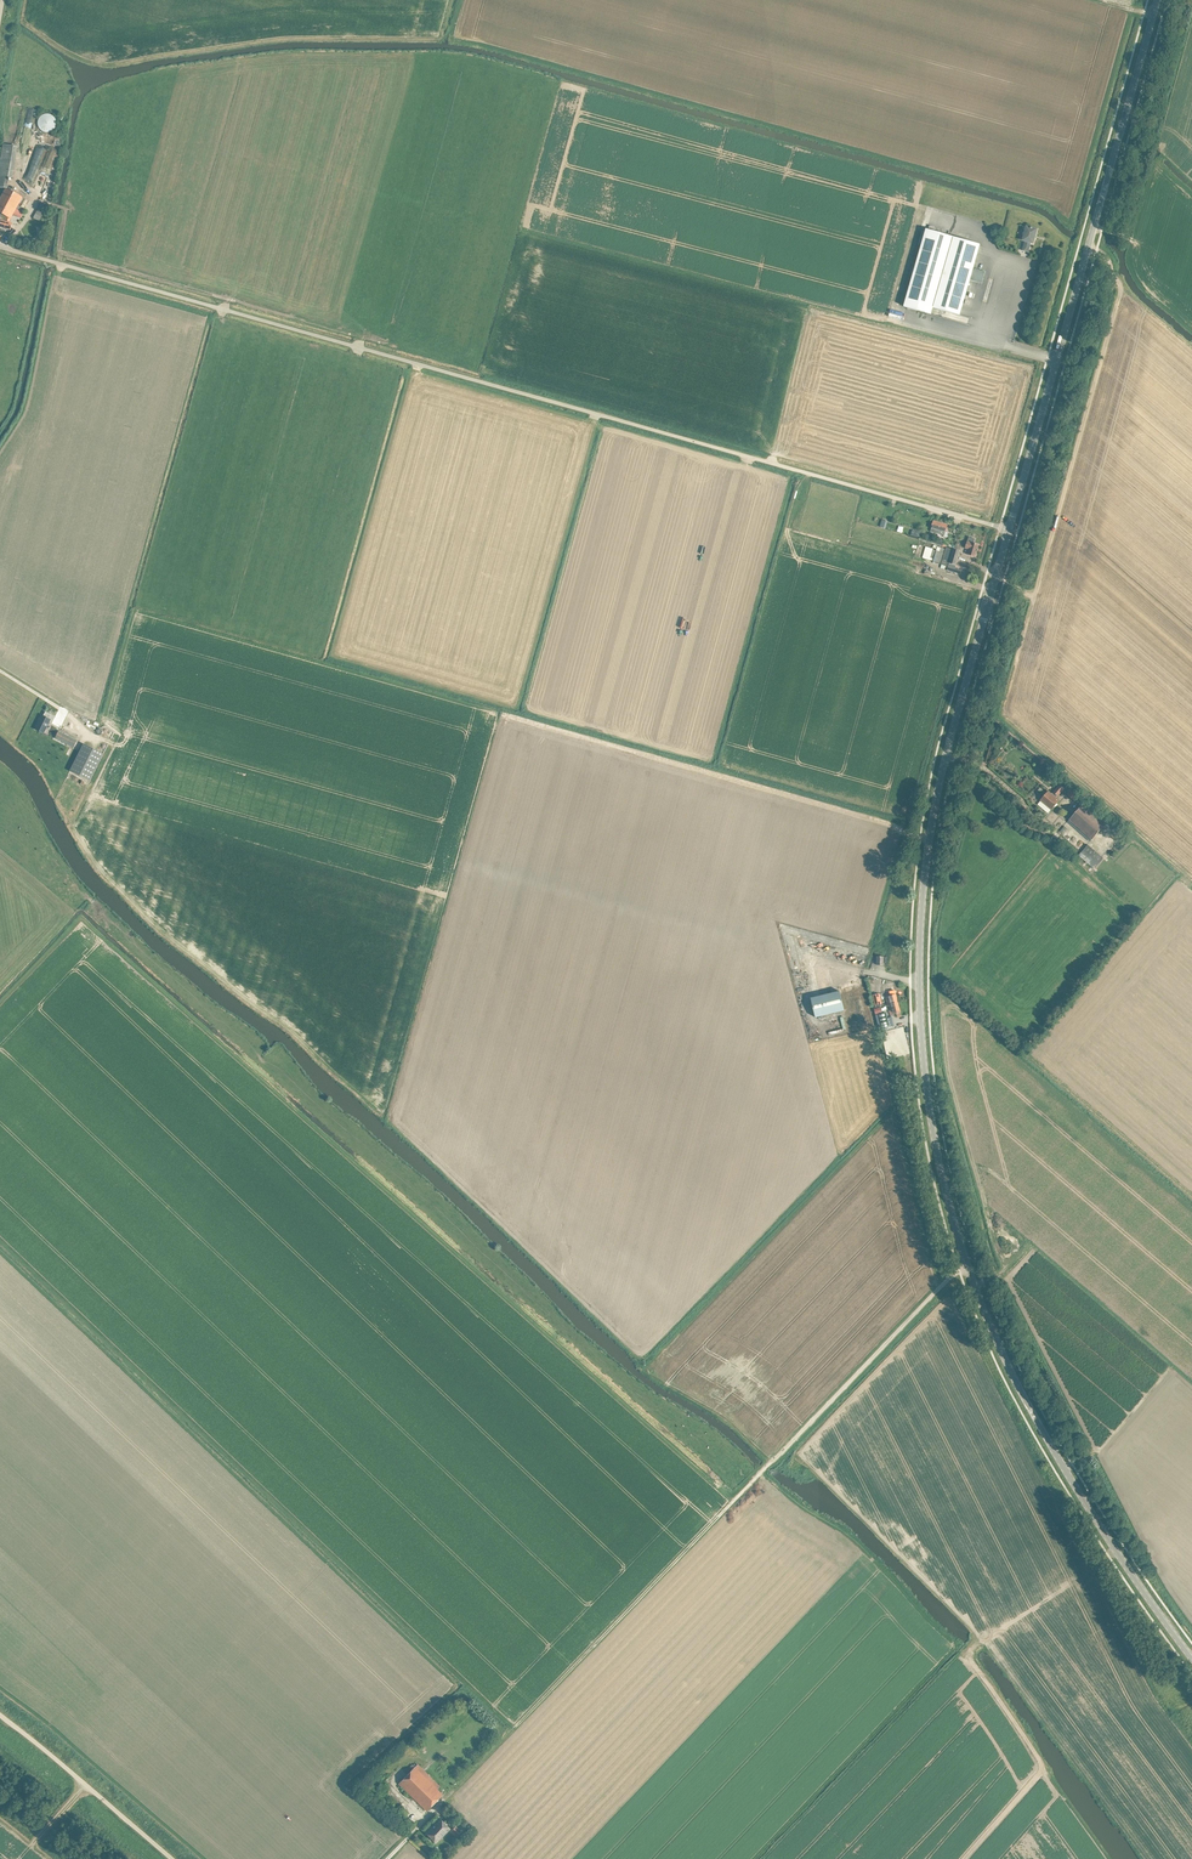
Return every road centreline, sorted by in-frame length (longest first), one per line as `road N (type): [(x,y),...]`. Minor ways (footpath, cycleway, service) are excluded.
road 1 (secondary): [(1191,1660),(1062,1470),(999,1346),(962,1267),(935,1155),(921,1035),(921,928),(940,777),(1009,530)]
road 2 (unclassified): [(1009,530),(256,312),(0,247)]
road 3 (track): [(418,1824),(956,1274),(992,1278),(1024,1250)]
road 4 (secondary): [(1009,530),(1157,0)]
road 5 (unclassified): [(171,1858),(0,1717)]

